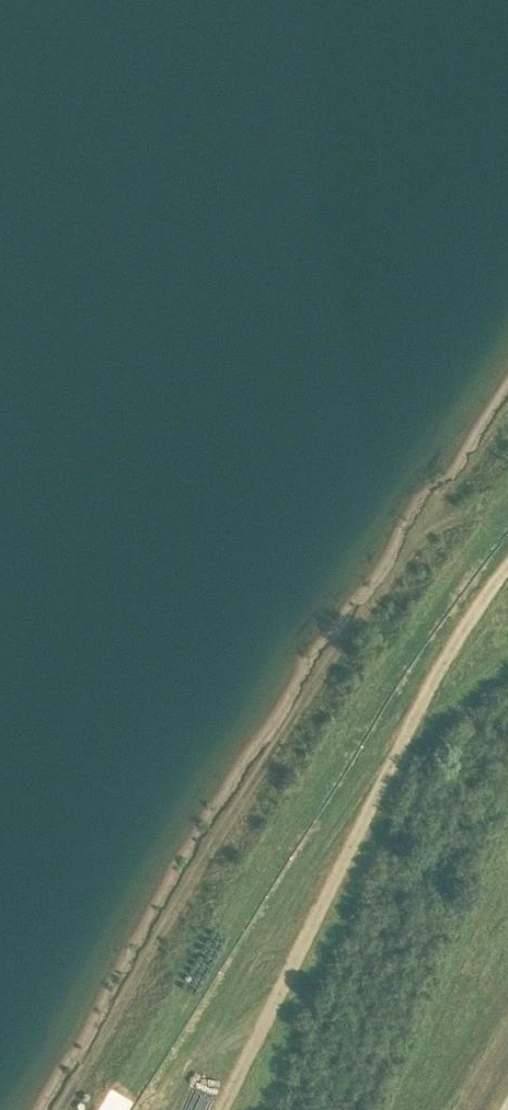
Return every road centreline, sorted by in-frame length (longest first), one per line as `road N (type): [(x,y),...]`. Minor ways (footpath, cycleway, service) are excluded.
road 1 (track): [(507,418),(261,770),(58,1109)]

